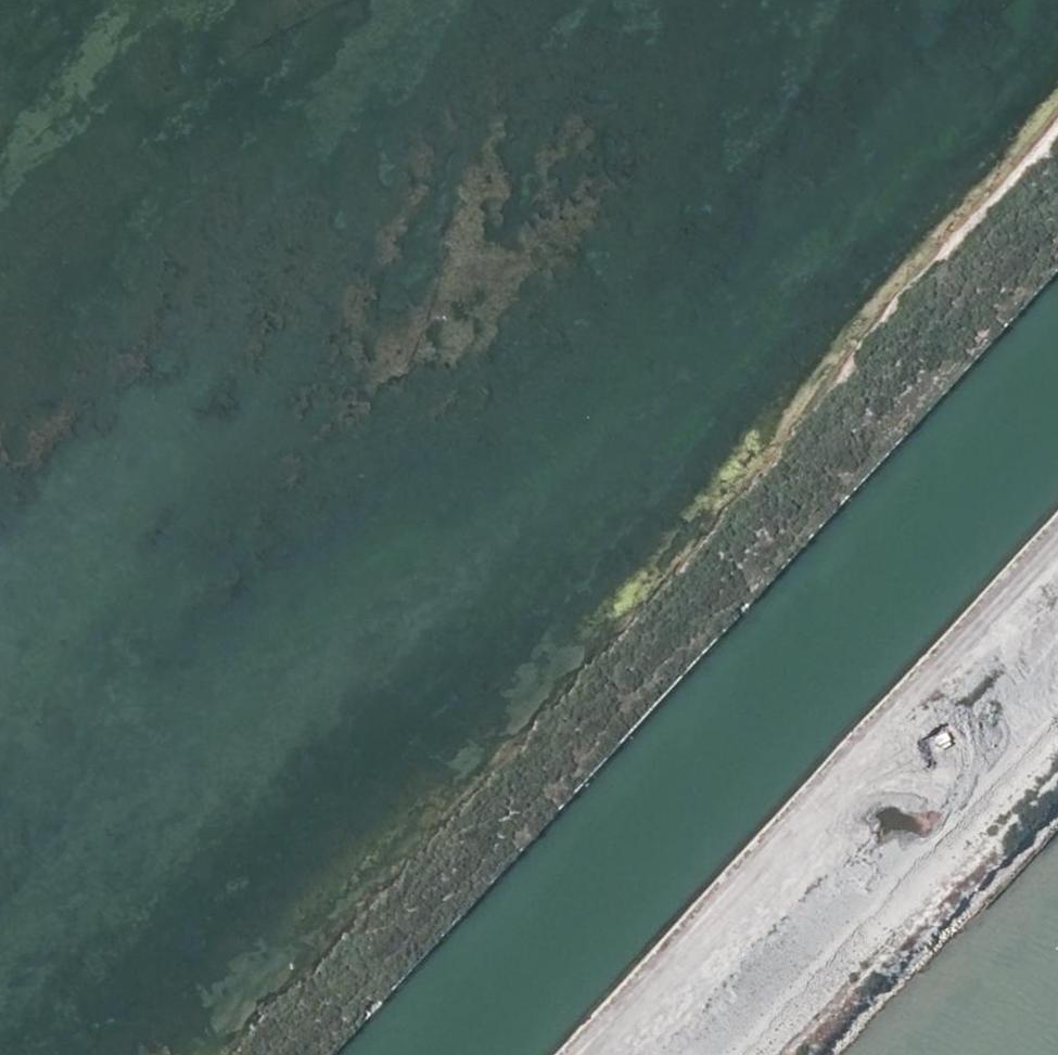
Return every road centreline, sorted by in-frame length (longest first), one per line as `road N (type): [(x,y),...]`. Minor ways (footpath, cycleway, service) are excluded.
road 1 (track): [(1057,553),(597,1054)]

